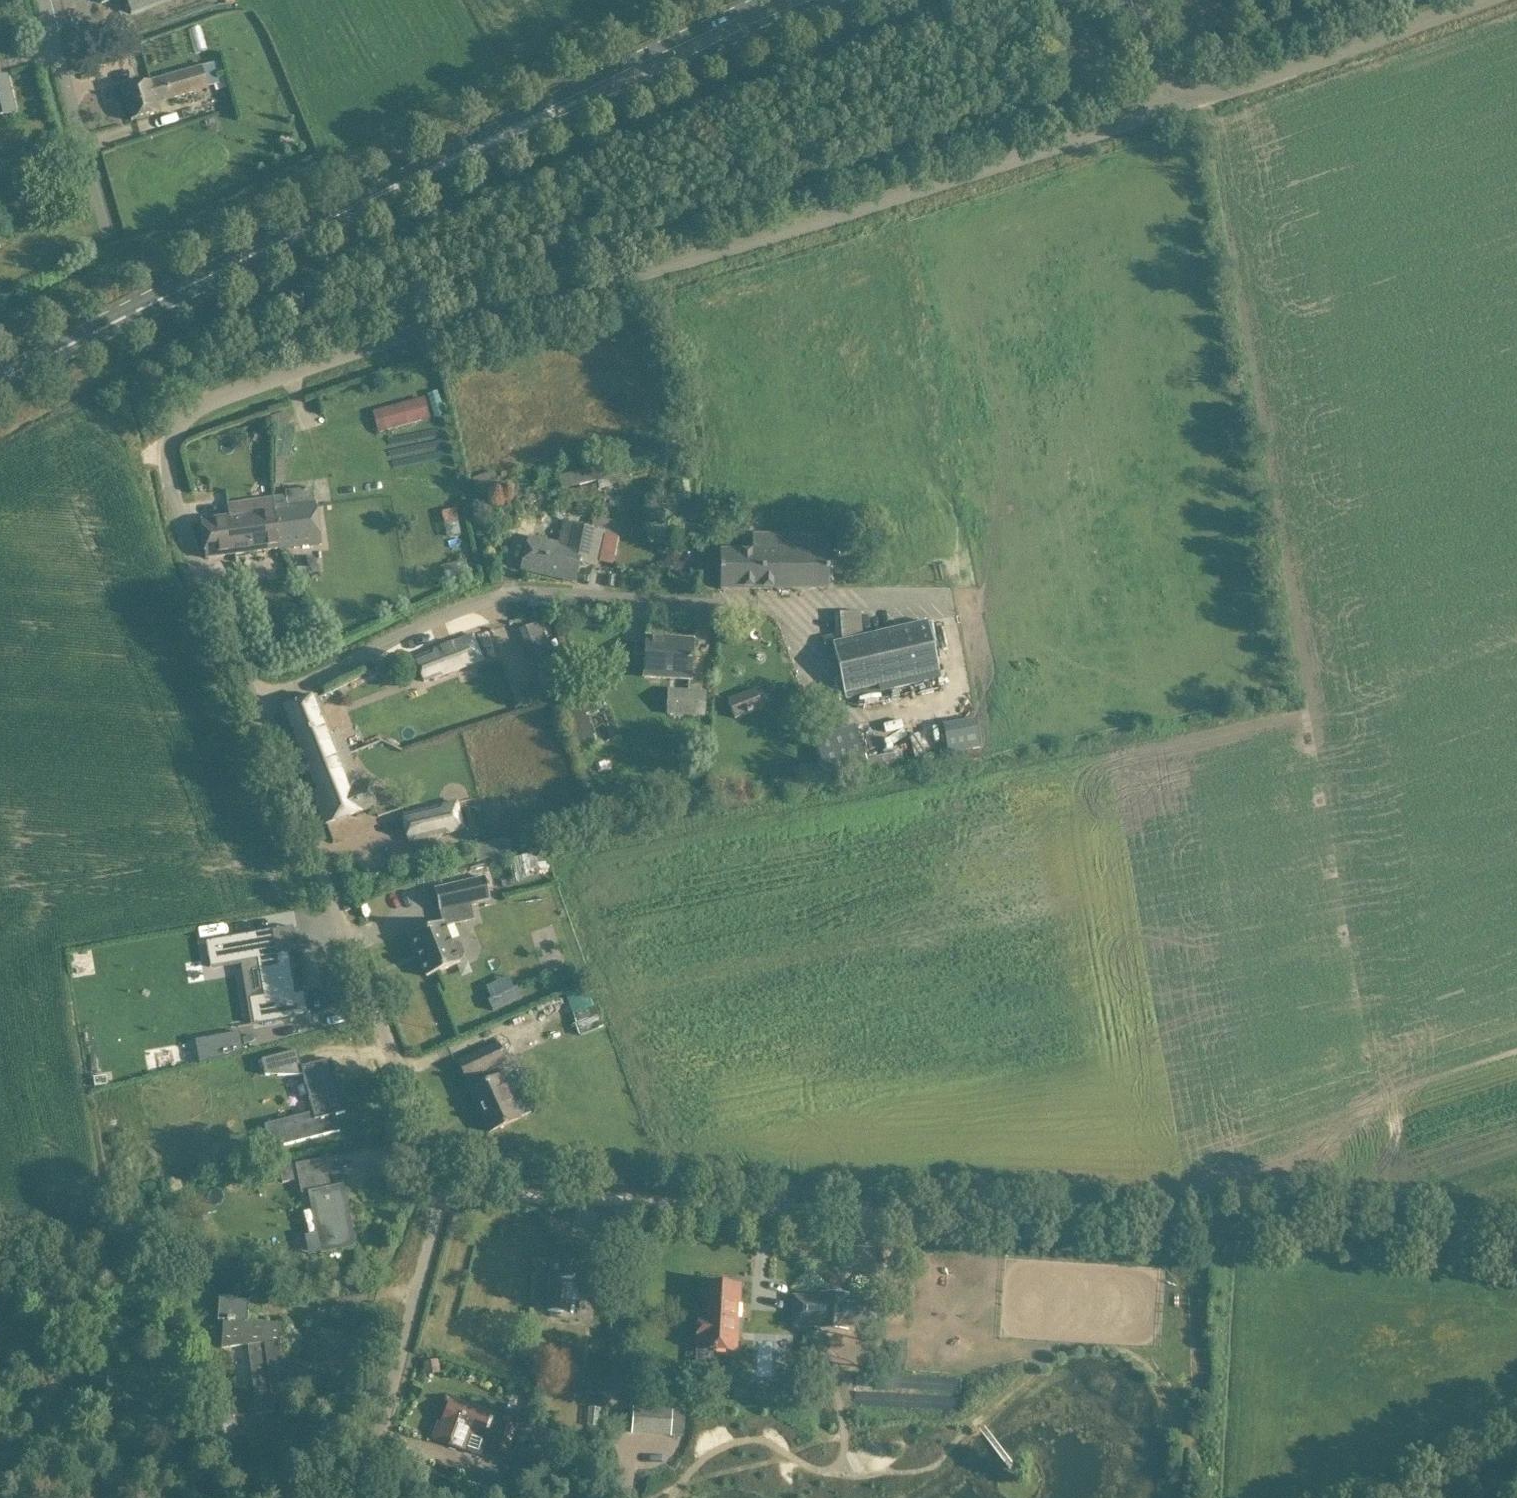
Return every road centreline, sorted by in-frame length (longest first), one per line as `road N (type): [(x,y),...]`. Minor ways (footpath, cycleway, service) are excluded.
road 1 (unclassified): [(253,706),(165,471),(172,421),(297,371),(1031,153),(1164,104)]
road 2 (track): [(1516,1243),(920,1217)]
road 3 (secondary): [(0,386),(104,325),(513,130)]
road 4 (unclassified): [(445,1187),(253,706)]
road 5 (residential): [(253,706),(492,597),(721,604)]
road 6 (residential): [(920,1217),(445,1187)]
road 7 (secondary): [(513,130),(563,121),(863,0)]
road 8 (unclassified): [(1473,0),(1164,104)]
road 9 (unclassified): [(349,1497),(378,1438),(445,1187)]
road 10 (secondary): [(768,0),(552,99),(513,130)]
road 11 (unclassified): [(104,228),(45,0)]

